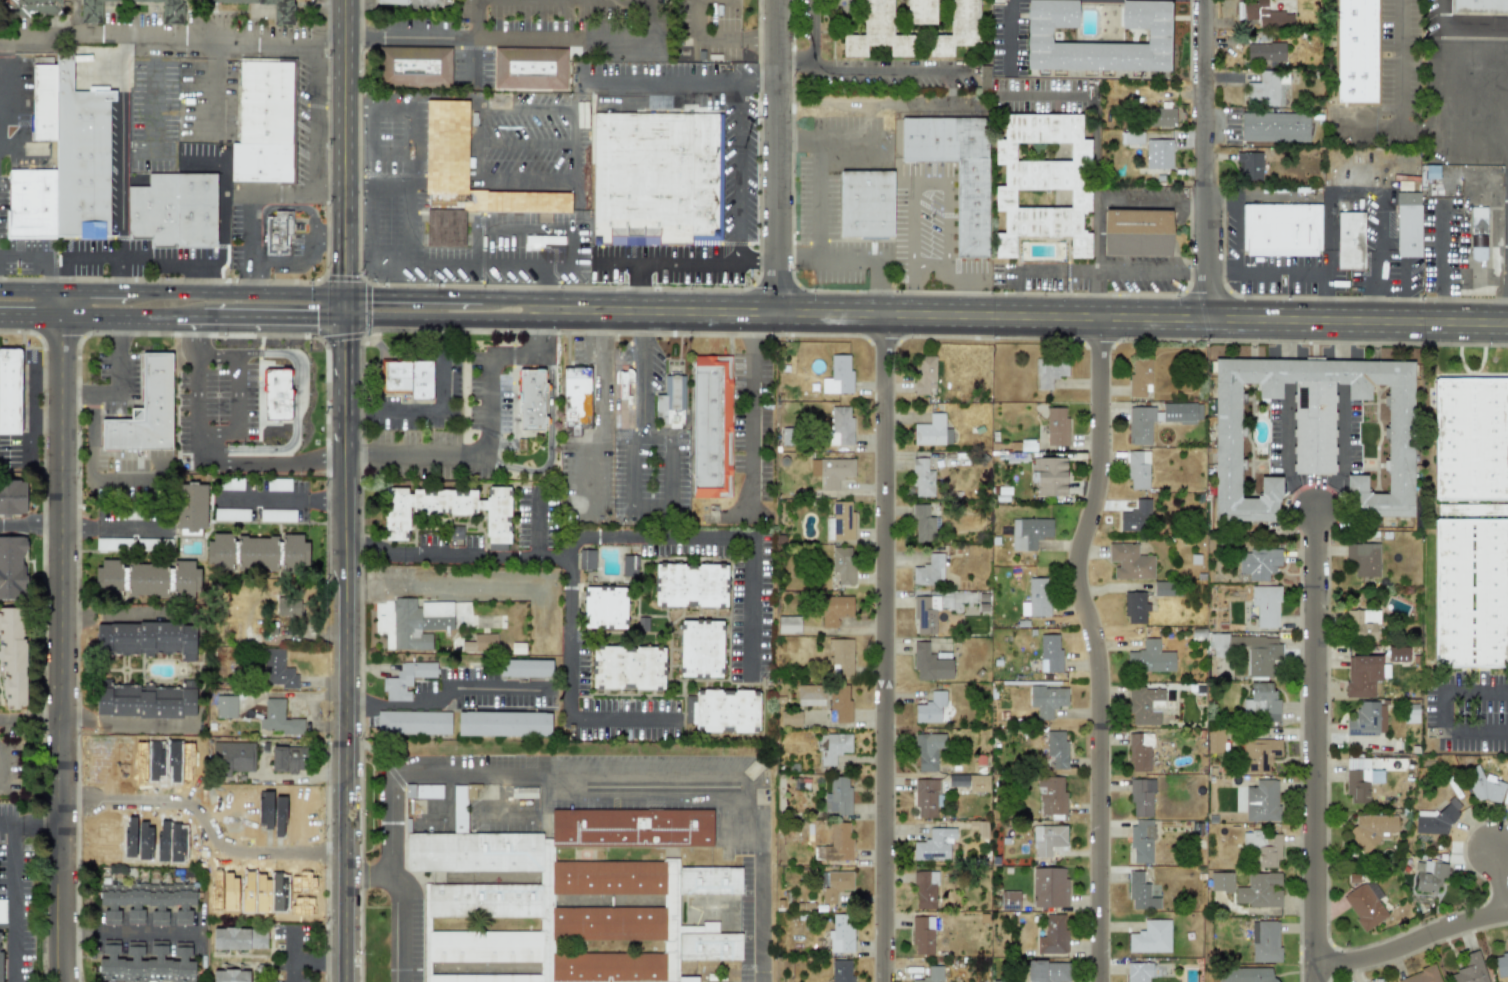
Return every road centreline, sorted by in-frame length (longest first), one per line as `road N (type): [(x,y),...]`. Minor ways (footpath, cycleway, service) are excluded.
road 1 (primary): [(545,311),(1507,323)]
road 2 (residential): [(1100,981),(1101,684),(1078,571),(1099,484),(1101,317)]
road 3 (residential): [(885,981),(886,314)]
road 4 (residential): [(59,981),(62,317)]
road 5 (tertiary): [(344,981),(342,318)]
road 6 (primary): [(545,311),(502,299),(63,292)]
road 7 (residential): [(1316,981),(1315,510)]
road 8 (residential): [(1207,318),(1212,0)]
road 9 (secondary): [(342,318),(343,0)]
road 10 (residential): [(778,313),(778,0)]
road 11 (primary): [(342,318),(501,321),(545,311)]
road 12 (residential): [(1316,962),(1383,954),(1507,911)]
road 13 (primary): [(200,318),(342,318)]
road 14 (residential): [(57,928),(194,931)]

